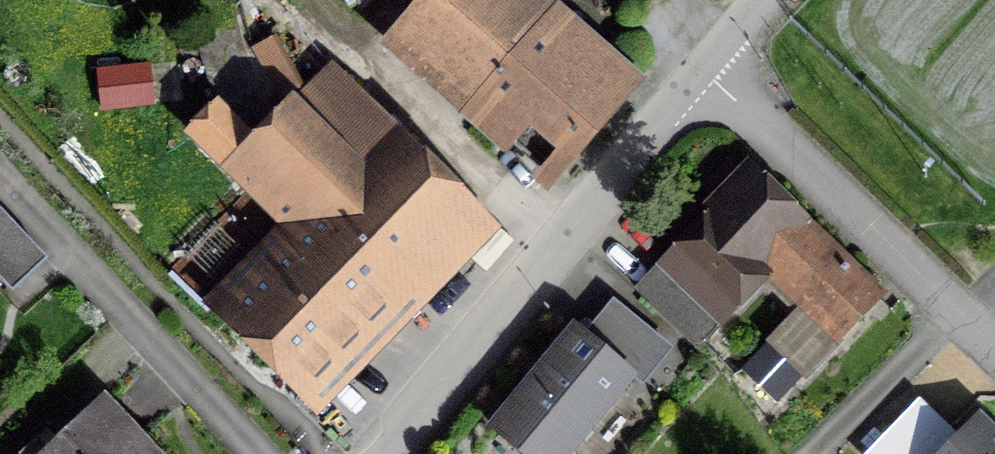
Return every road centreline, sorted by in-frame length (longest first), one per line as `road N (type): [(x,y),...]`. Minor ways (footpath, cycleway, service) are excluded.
road 1 (unclassified): [(378,453),(701,74)]
road 2 (residential): [(701,74),(994,348)]
road 3 (residential): [(0,178),(254,453)]

